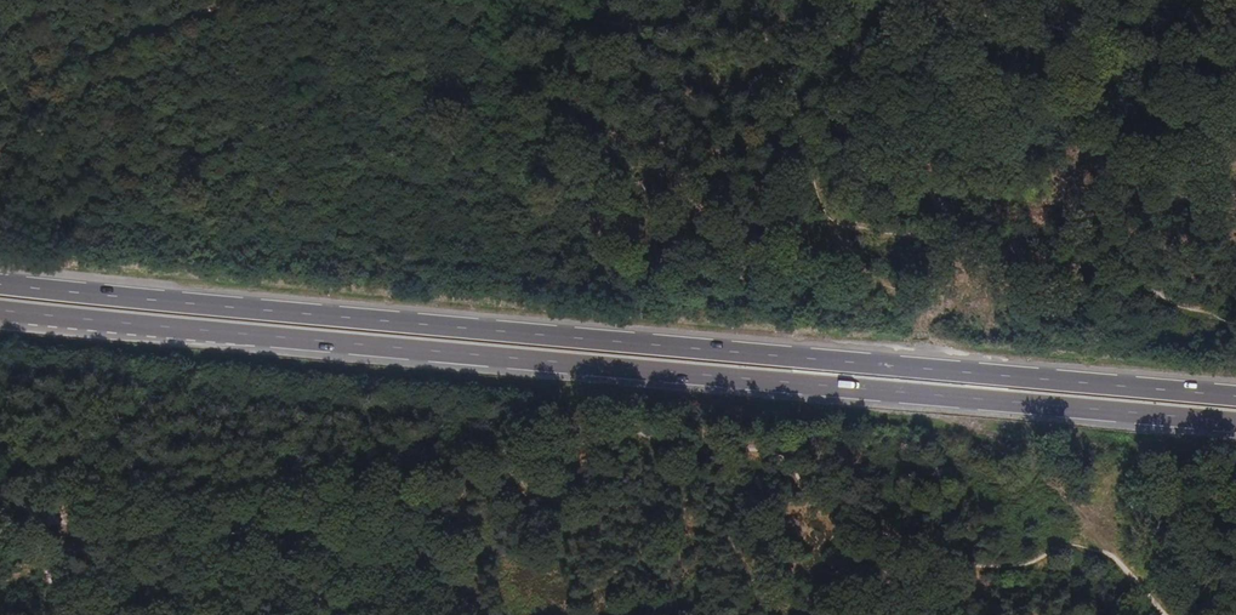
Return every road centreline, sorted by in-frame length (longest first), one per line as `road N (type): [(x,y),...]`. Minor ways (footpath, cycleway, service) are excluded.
road 1 (primary): [(1235,399),(0,282)]
road 2 (primary): [(0,310),(1235,424)]
road 3 (track): [(995,438),(1032,458),(1162,614)]

